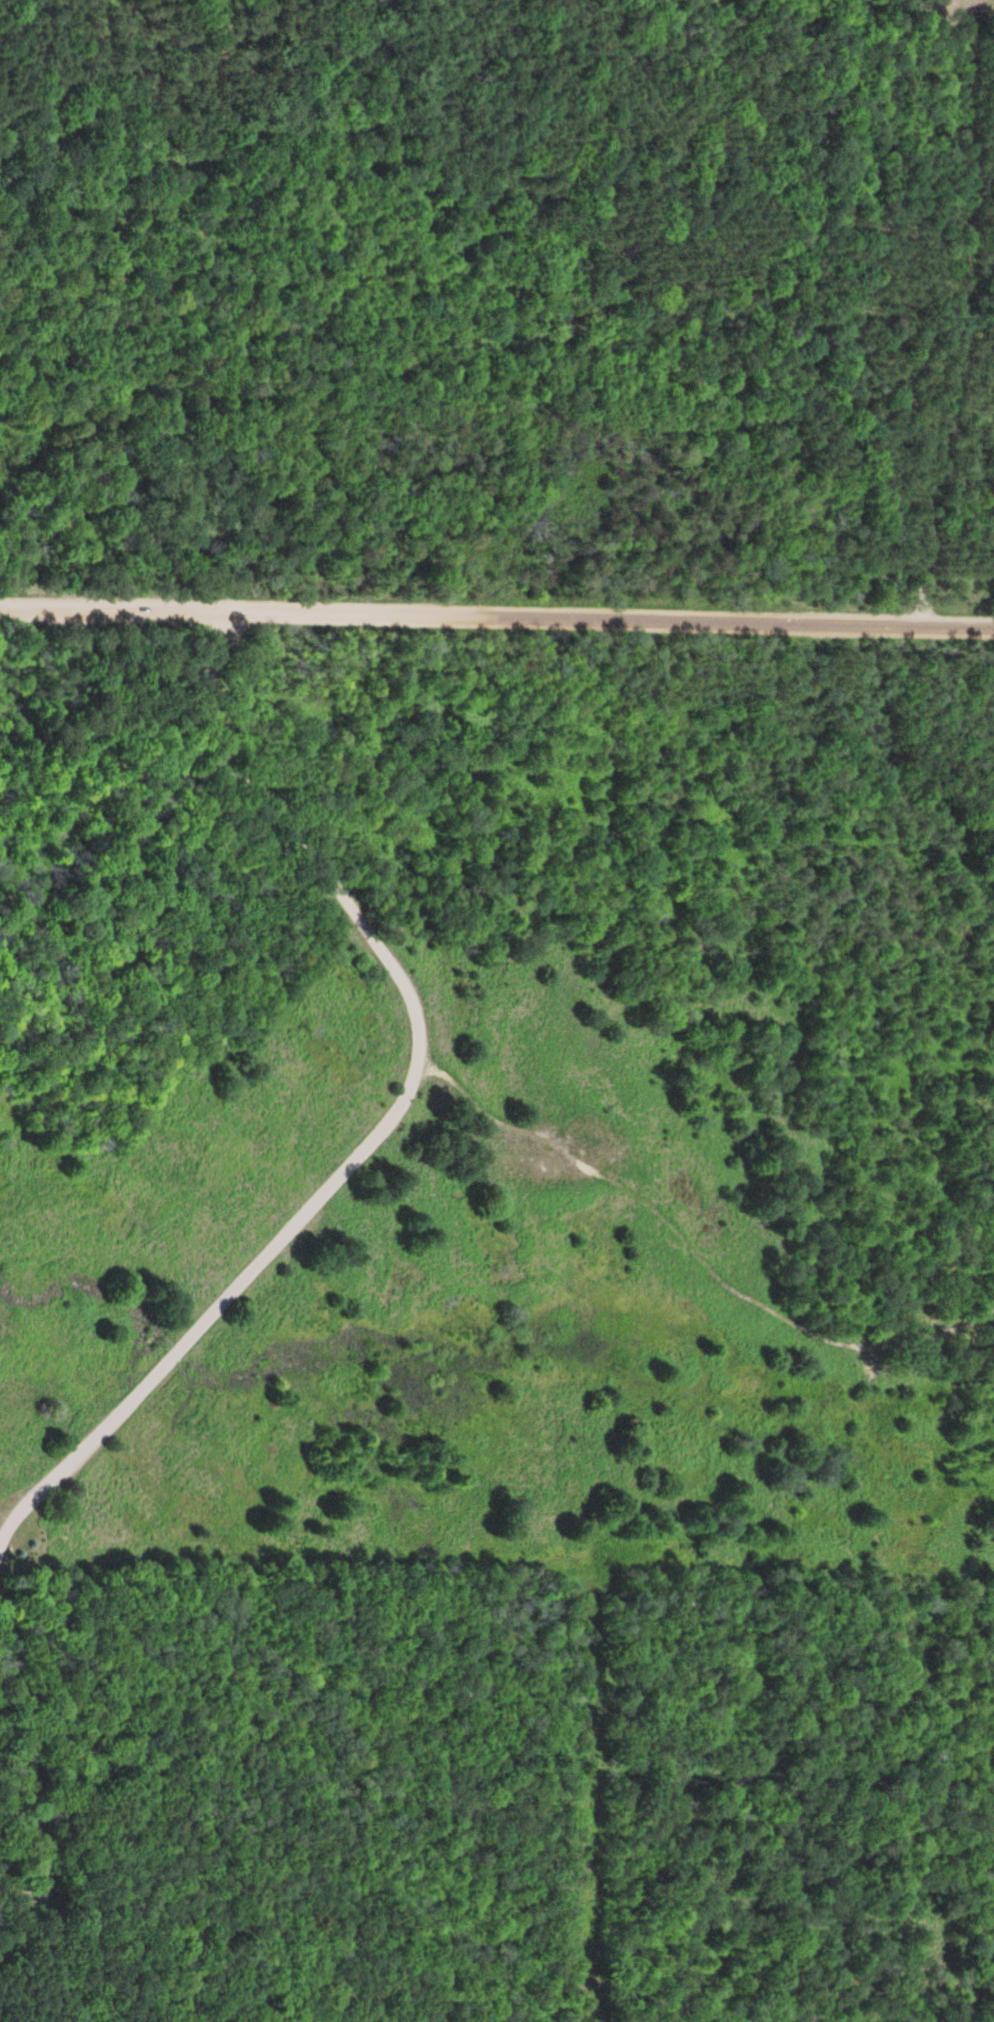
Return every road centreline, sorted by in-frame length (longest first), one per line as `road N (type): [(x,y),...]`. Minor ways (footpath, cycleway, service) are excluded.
road 1 (track): [(67,2021),(24,1965),(1,1544),(32,1501),(386,1128),(419,1044),(410,1004),(382,958),(229,761),(217,691),(234,614)]
road 2 (residential): [(993,630),(0,614)]

